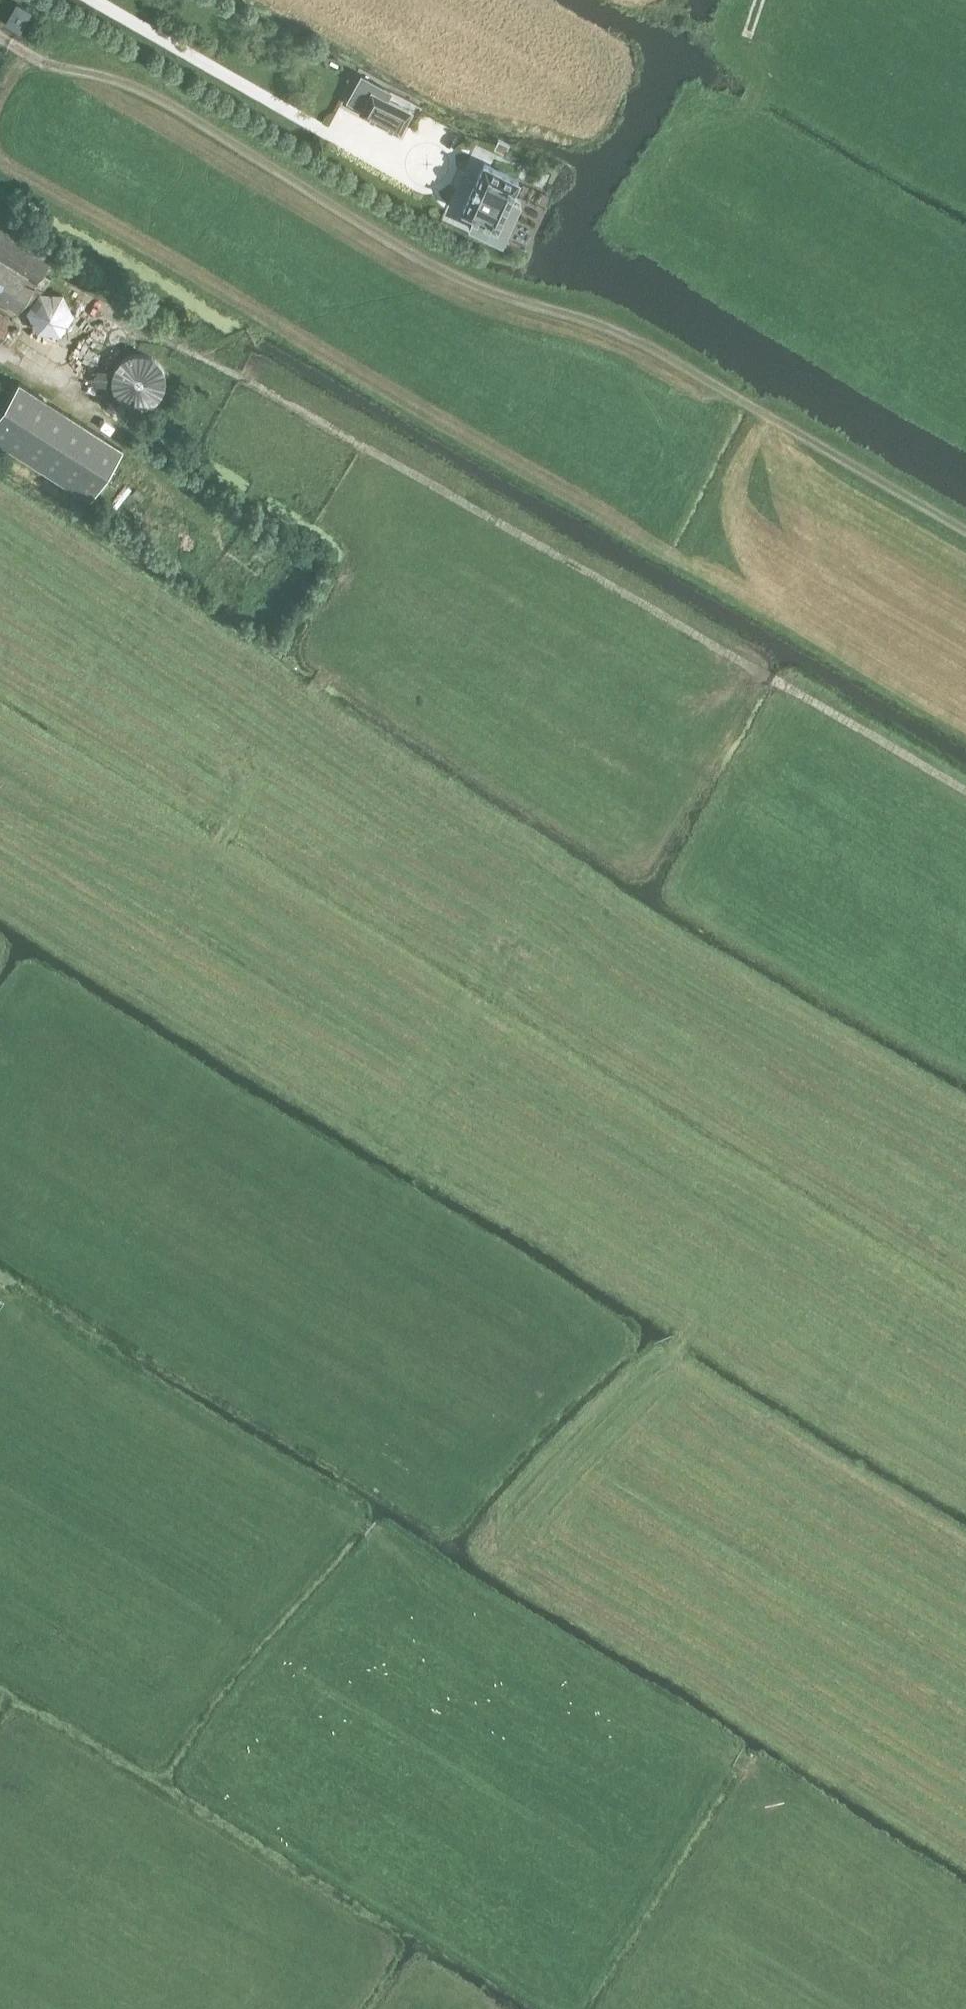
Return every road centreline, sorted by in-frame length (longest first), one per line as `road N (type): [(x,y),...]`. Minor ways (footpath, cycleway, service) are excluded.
road 1 (track): [(965,789),(180,344),(106,310),(59,350),(0,350)]
road 2 (track): [(965,532),(687,367),(600,324),(533,309),(455,277),(115,77),(38,60),(0,37)]
road 3 (track): [(300,705),(0,513)]

